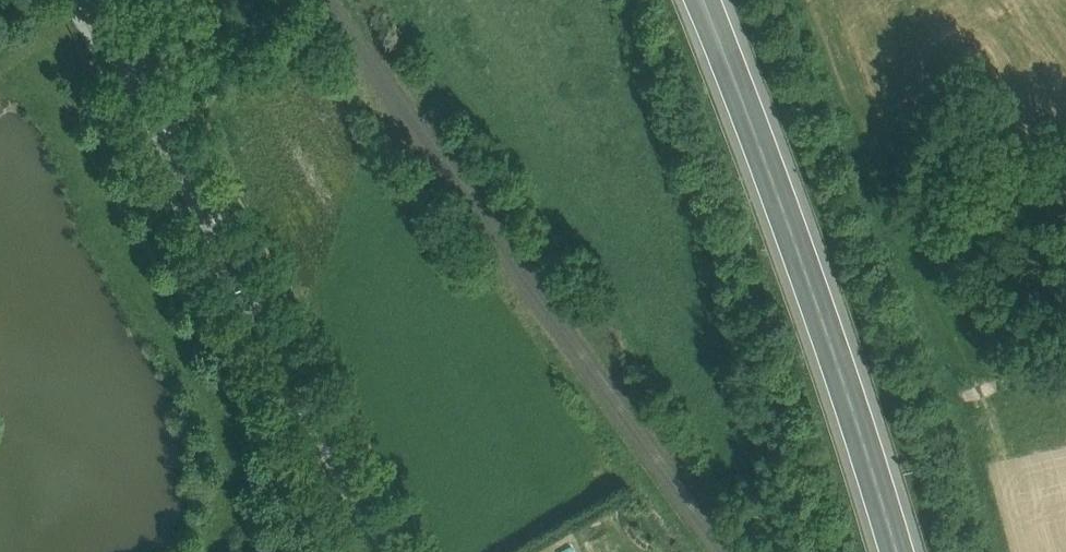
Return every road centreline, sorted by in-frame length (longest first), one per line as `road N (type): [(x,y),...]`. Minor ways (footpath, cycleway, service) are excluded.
road 1 (residential): [(95,0),(390,551)]
road 2 (primary): [(706,0),(827,324),(894,551)]

